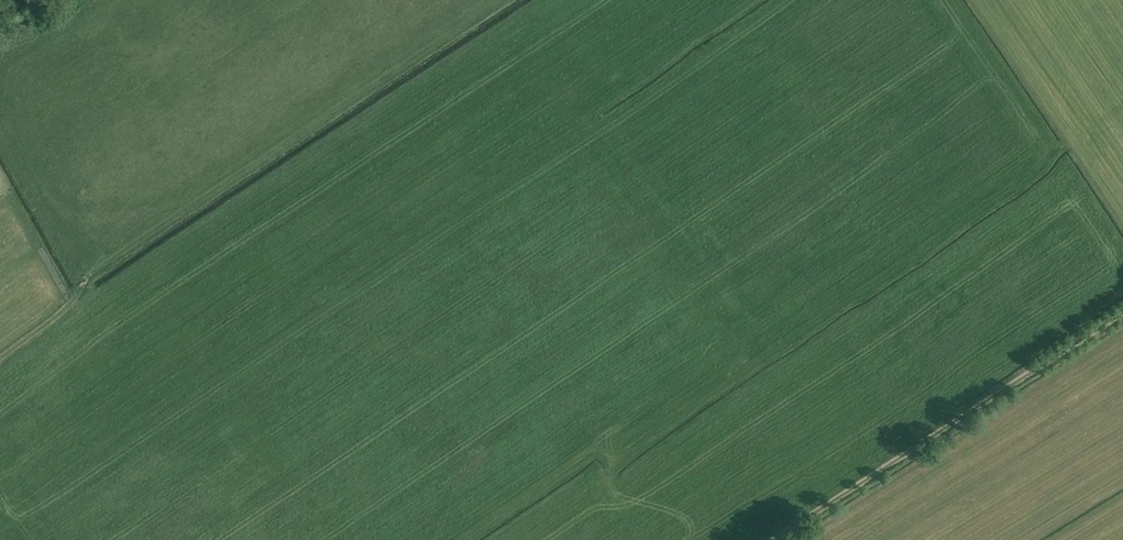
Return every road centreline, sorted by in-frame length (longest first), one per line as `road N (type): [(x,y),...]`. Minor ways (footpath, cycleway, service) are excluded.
road 1 (track): [(0,365),(79,294),(84,279),(141,236)]
road 2 (track): [(1122,219),(1068,143),(1069,104)]

